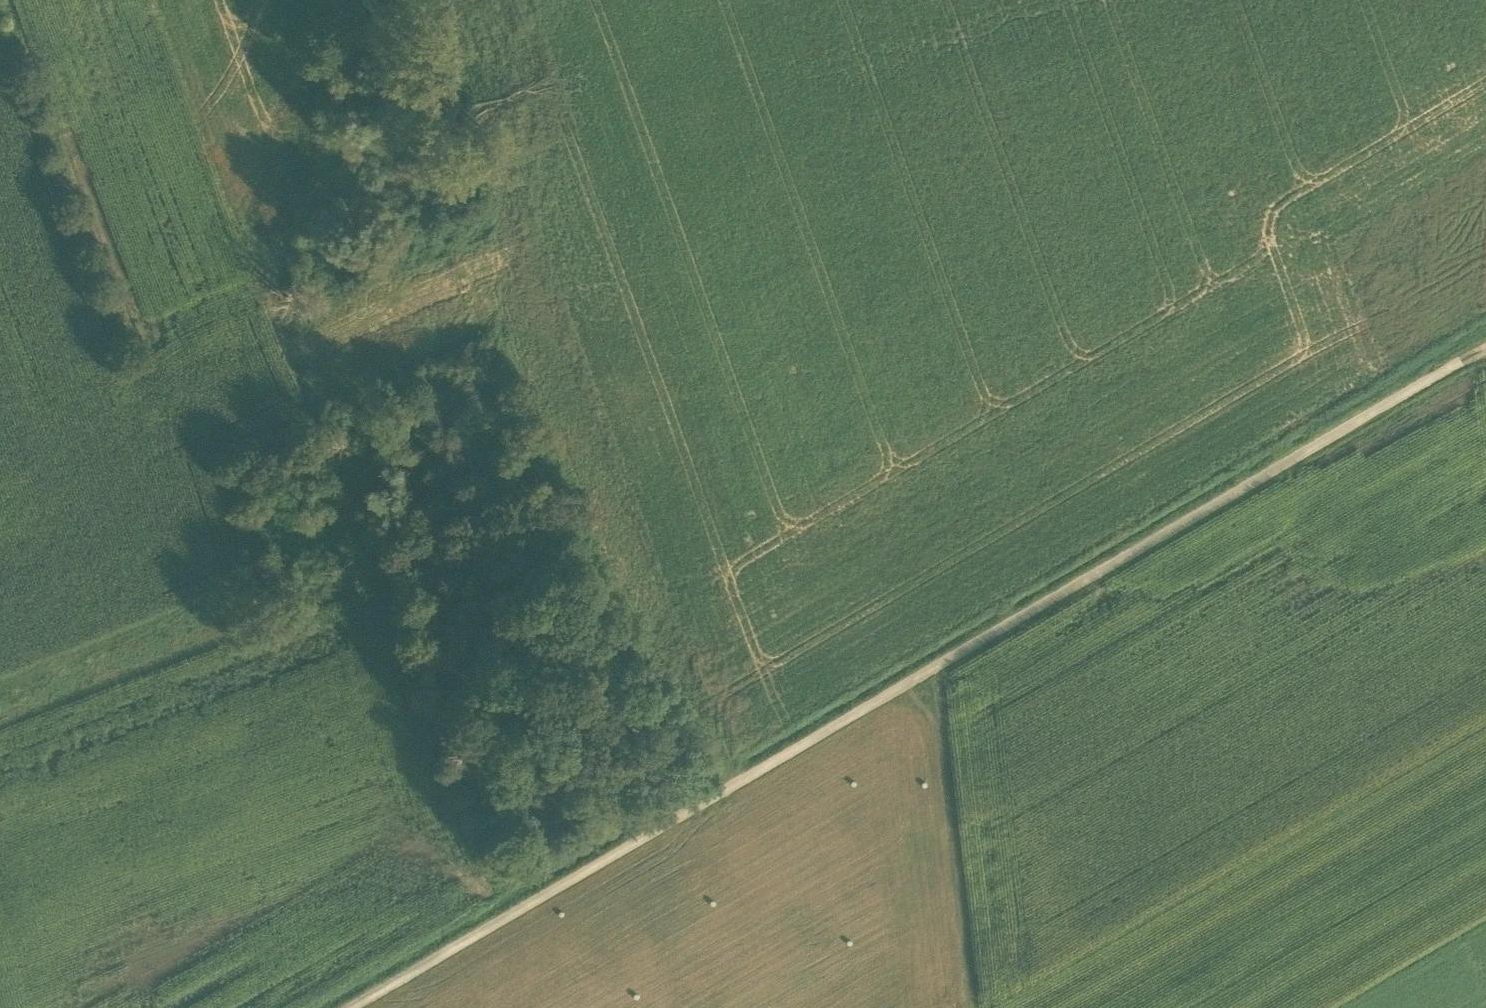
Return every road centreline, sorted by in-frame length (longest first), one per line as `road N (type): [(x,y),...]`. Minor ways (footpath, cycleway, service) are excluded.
road 1 (track): [(349,1007),(1485,349)]
road 2 (track): [(971,1007),(930,670)]

